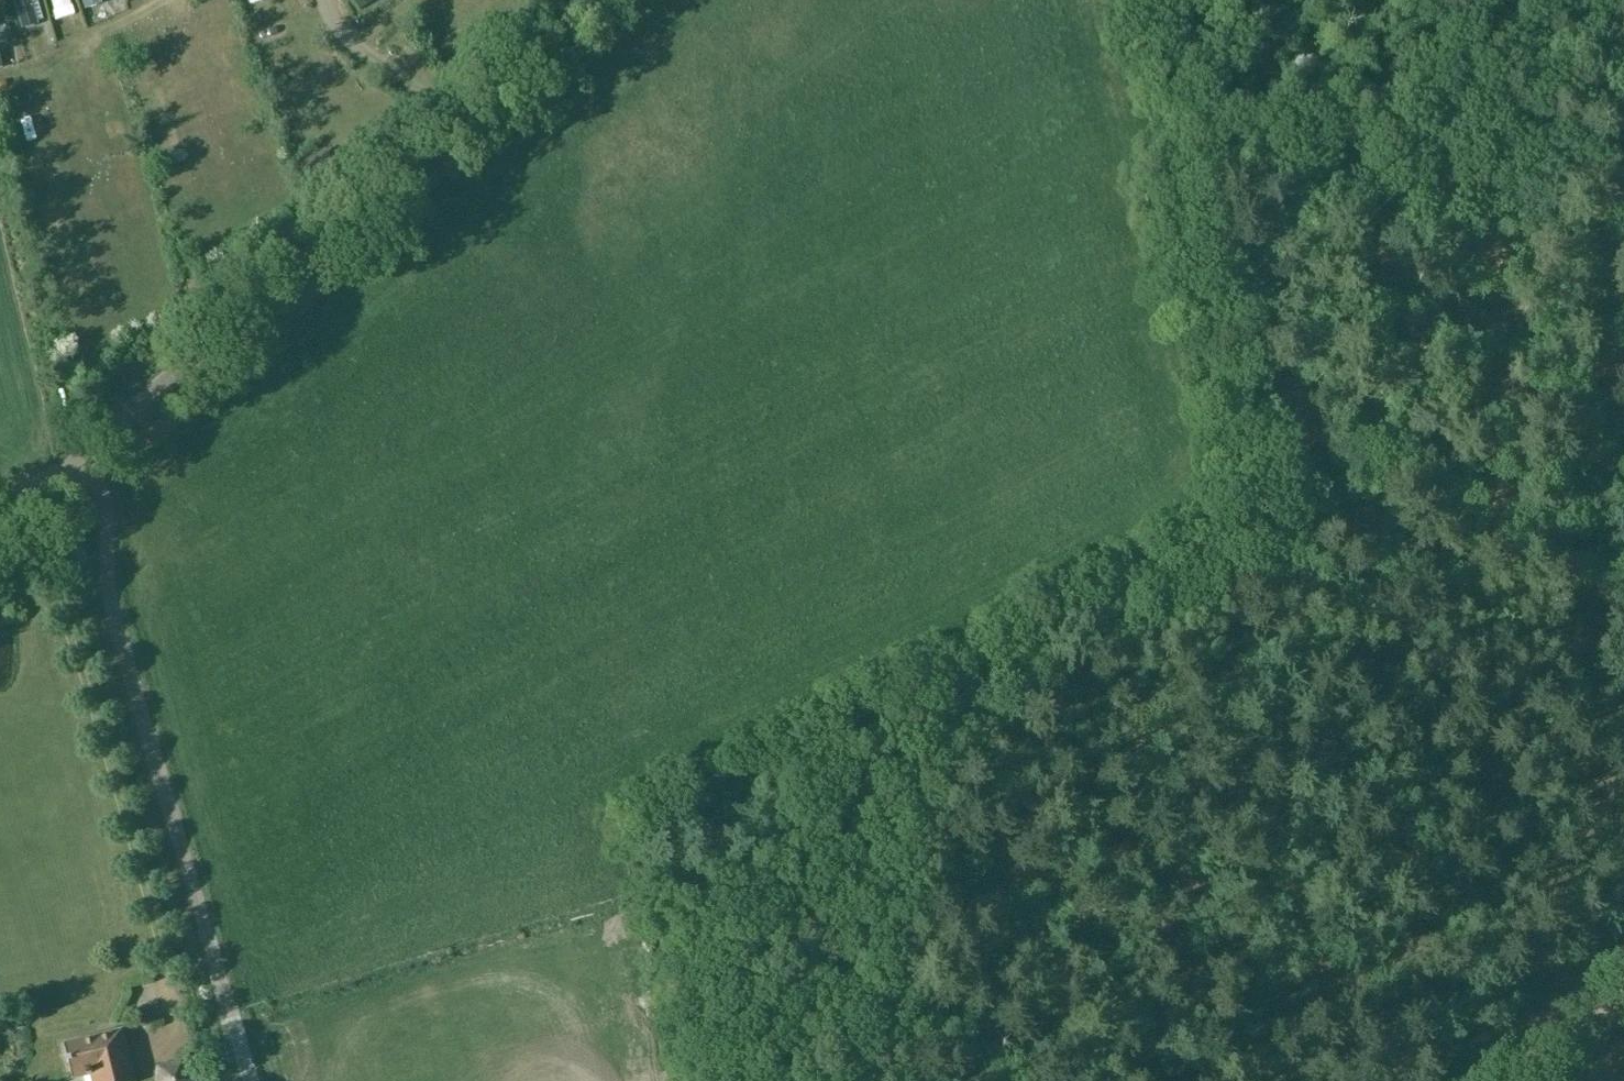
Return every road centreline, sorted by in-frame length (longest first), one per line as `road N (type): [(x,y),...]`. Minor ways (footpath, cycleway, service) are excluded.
road 1 (unclassified): [(0,526),(596,0)]
road 2 (track): [(1523,1080),(1623,989)]

